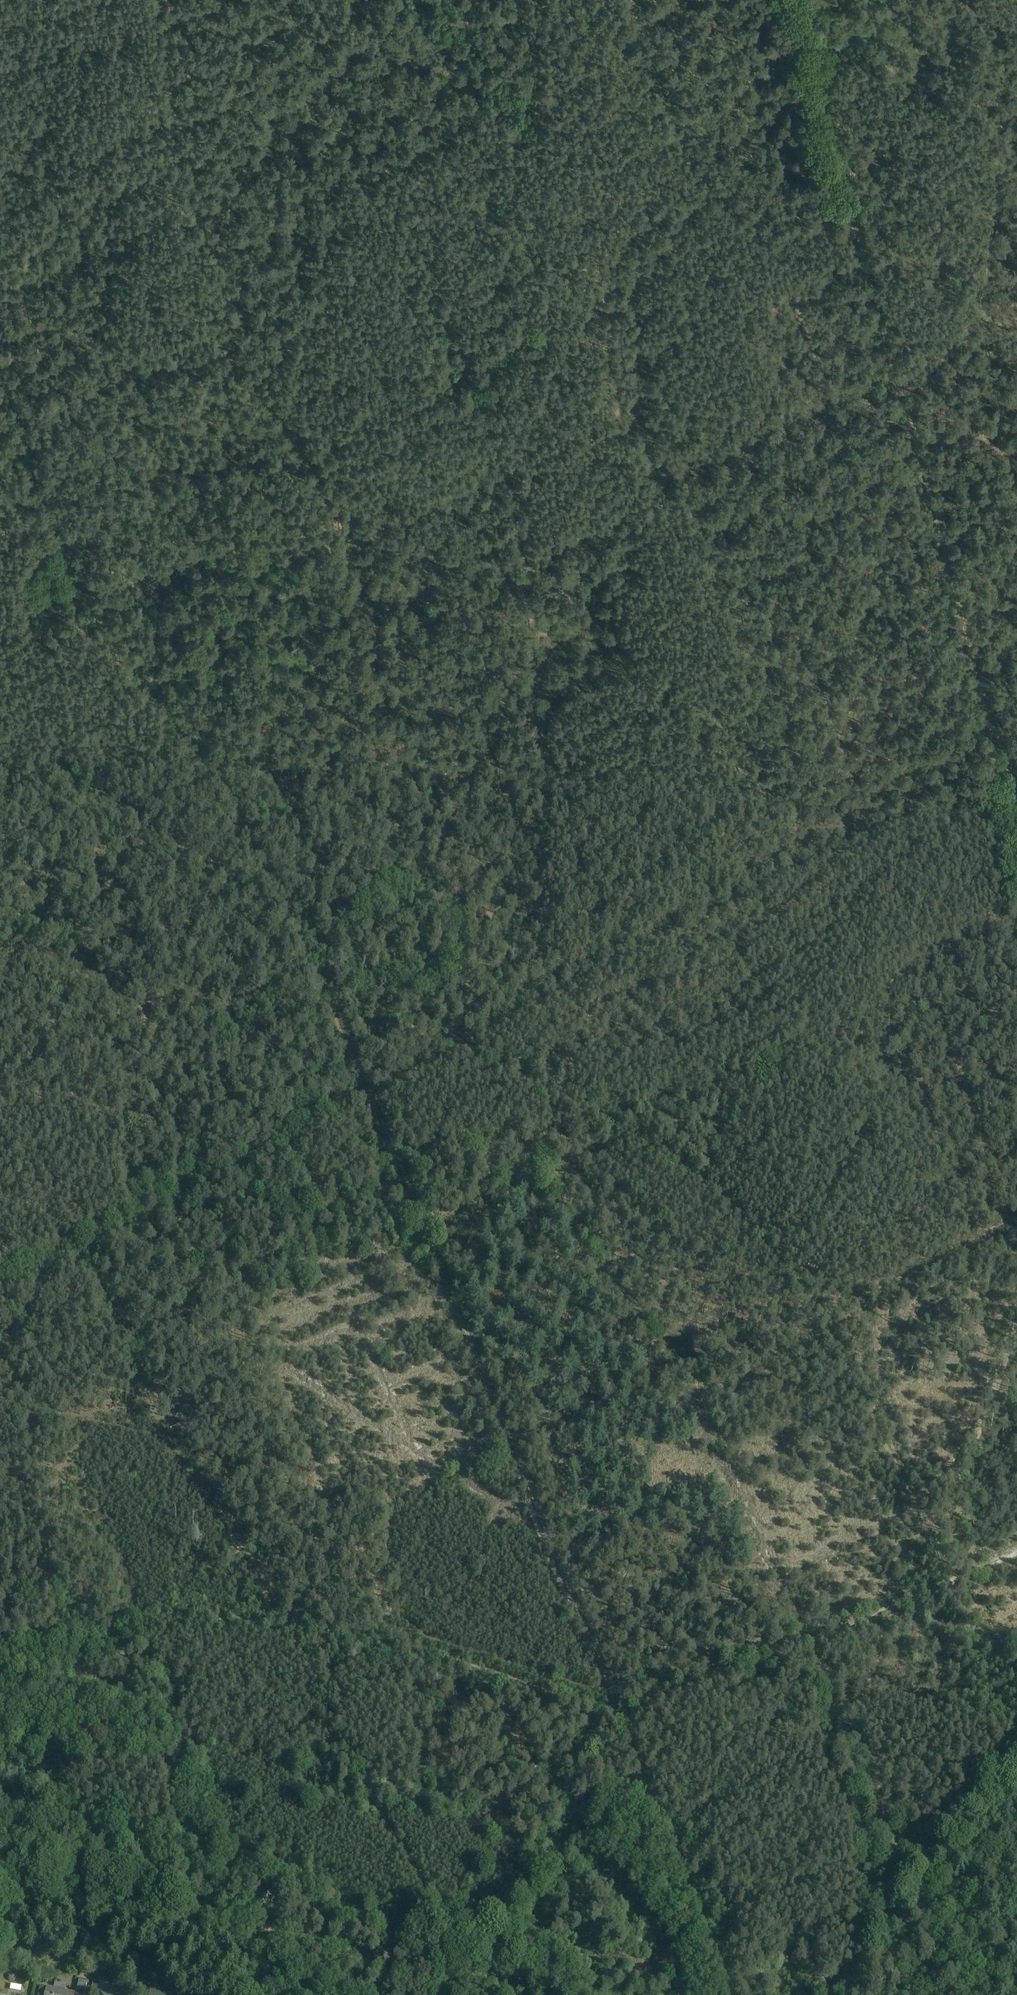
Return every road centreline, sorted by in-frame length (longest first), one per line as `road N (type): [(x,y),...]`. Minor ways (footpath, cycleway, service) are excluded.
road 1 (track): [(1016,826),(791,0)]
road 2 (track): [(0,1855),(170,1893),(444,1994)]

